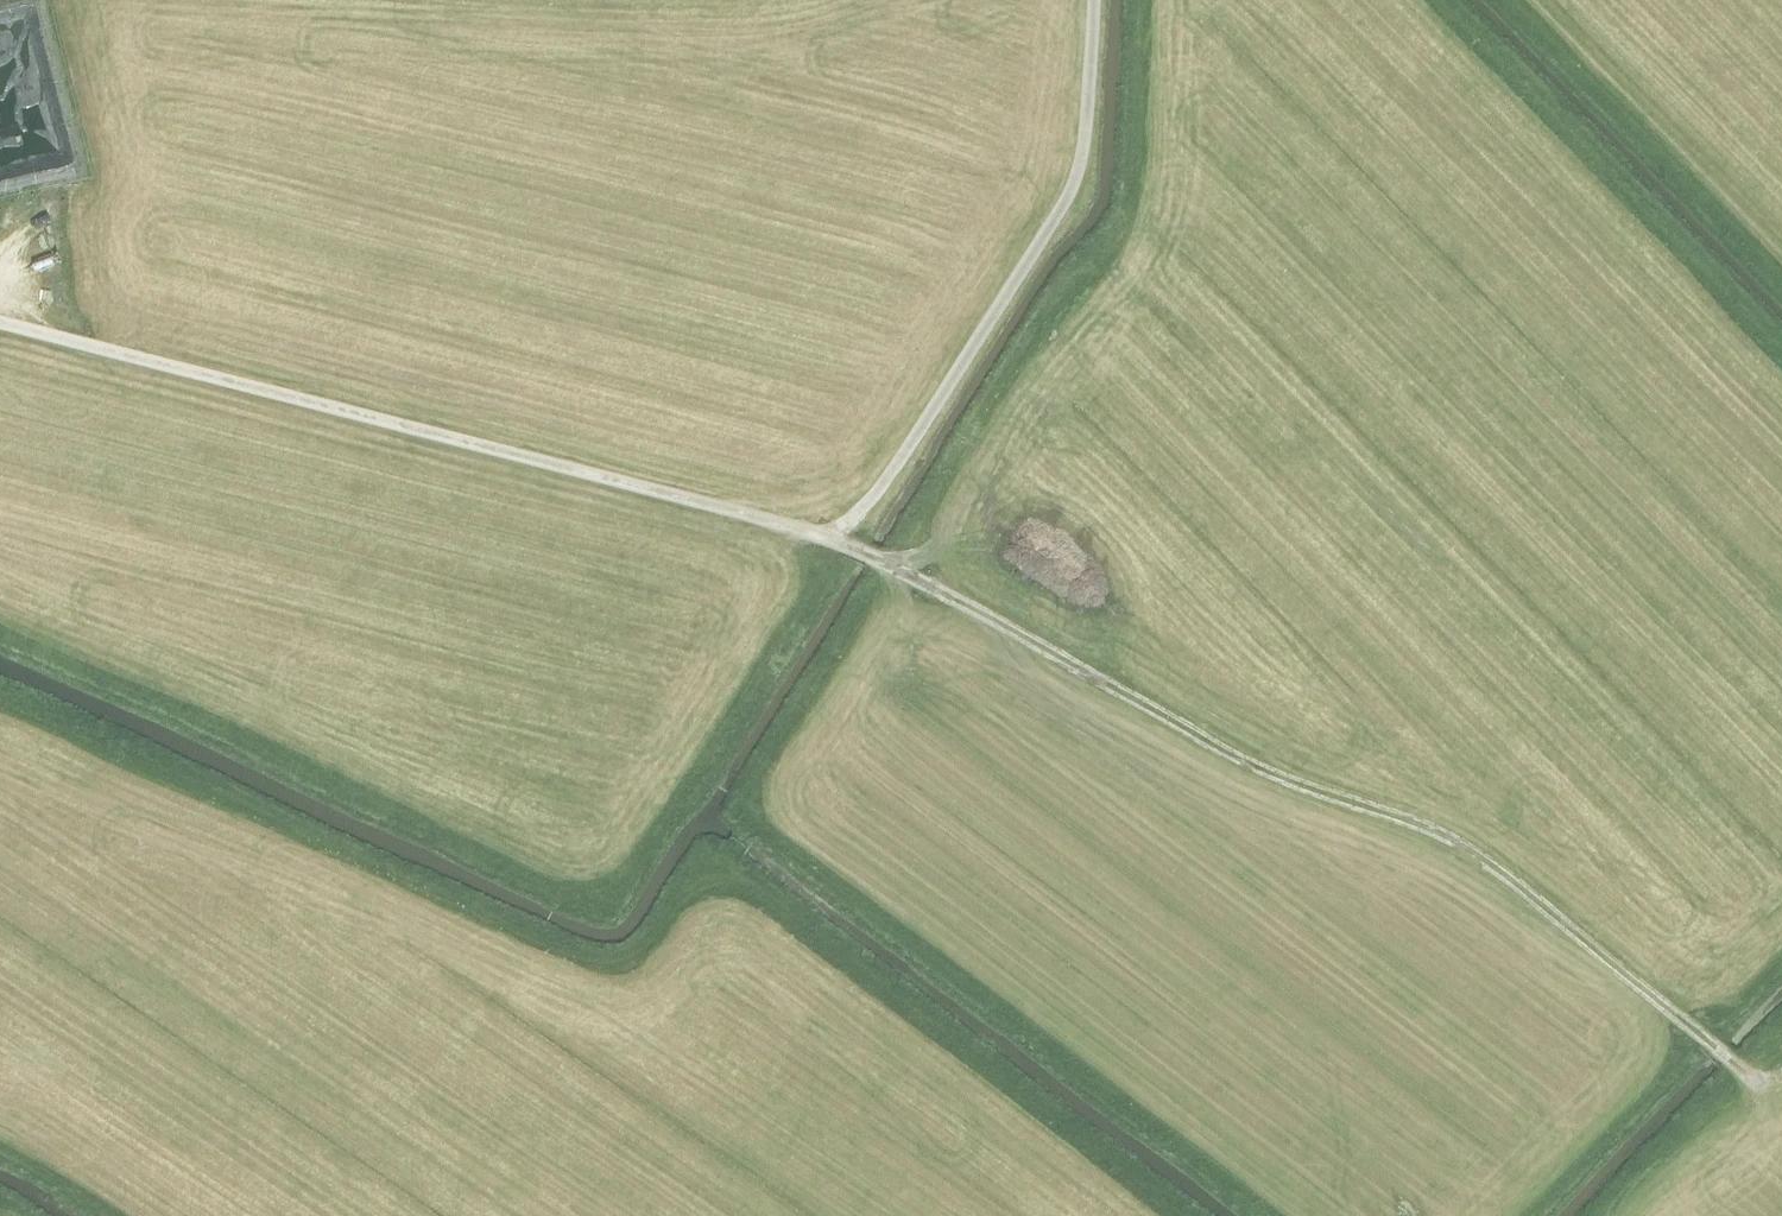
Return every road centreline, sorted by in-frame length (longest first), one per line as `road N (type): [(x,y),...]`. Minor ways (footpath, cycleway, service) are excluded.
road 1 (track): [(0,321),(663,491),(848,546),(1232,756),(1455,842),(1760,1082),(1781,1080)]
road 2 (track): [(818,536),(856,516),(891,473),(1068,197),(1083,152),(1095,0)]

